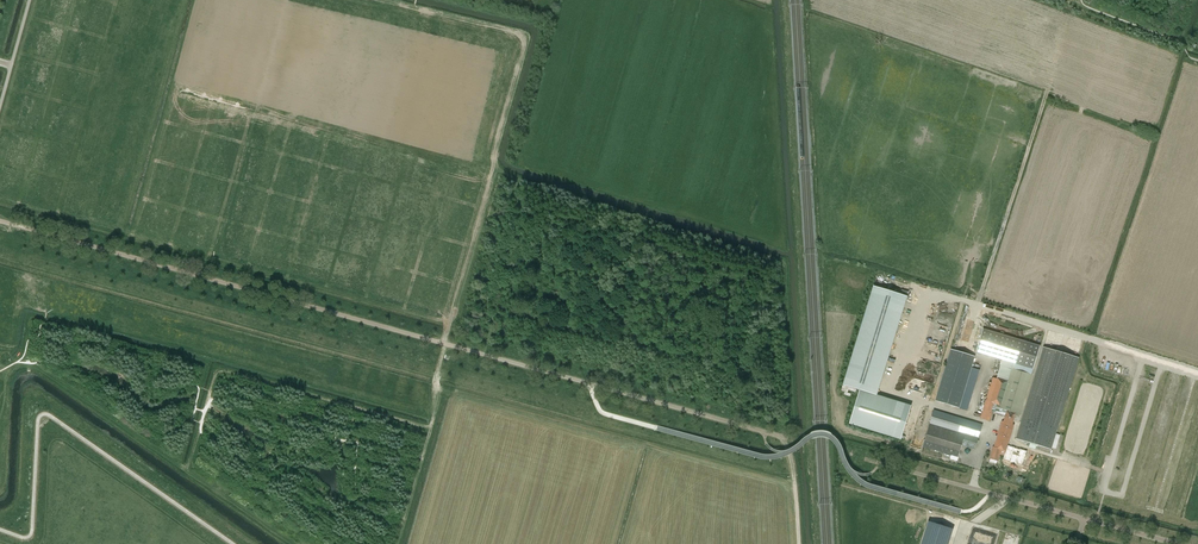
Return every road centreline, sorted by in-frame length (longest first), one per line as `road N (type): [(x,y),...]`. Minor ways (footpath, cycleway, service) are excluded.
road 1 (unclassified): [(990,493),(1177,543)]

